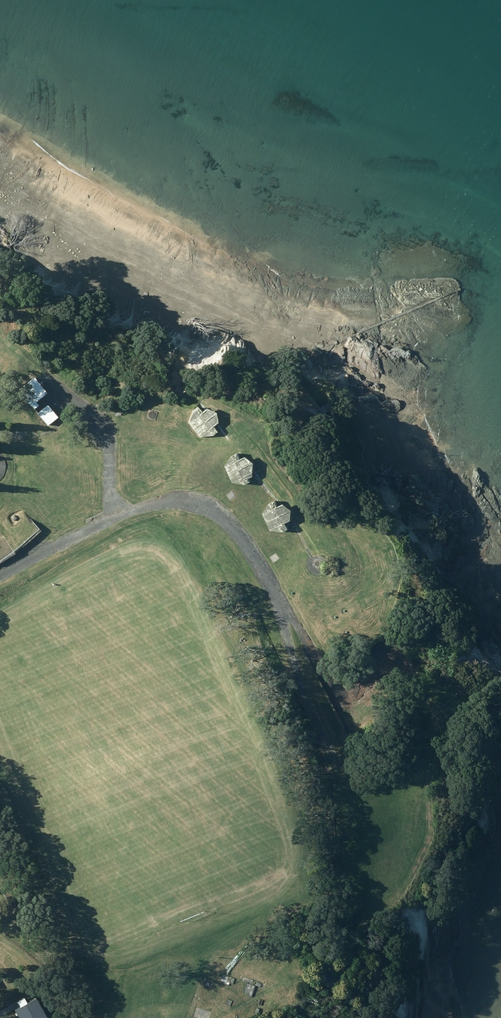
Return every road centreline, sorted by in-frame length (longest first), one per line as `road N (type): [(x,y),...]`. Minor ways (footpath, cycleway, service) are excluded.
road 1 (track): [(0,577),(125,514),(173,505),(212,513),(241,536),(276,594),(297,673),(331,747)]
road 2 (track): [(276,594),(321,674),(347,696),(399,661)]
road 3 (track): [(42,375),(112,436),(116,518)]

